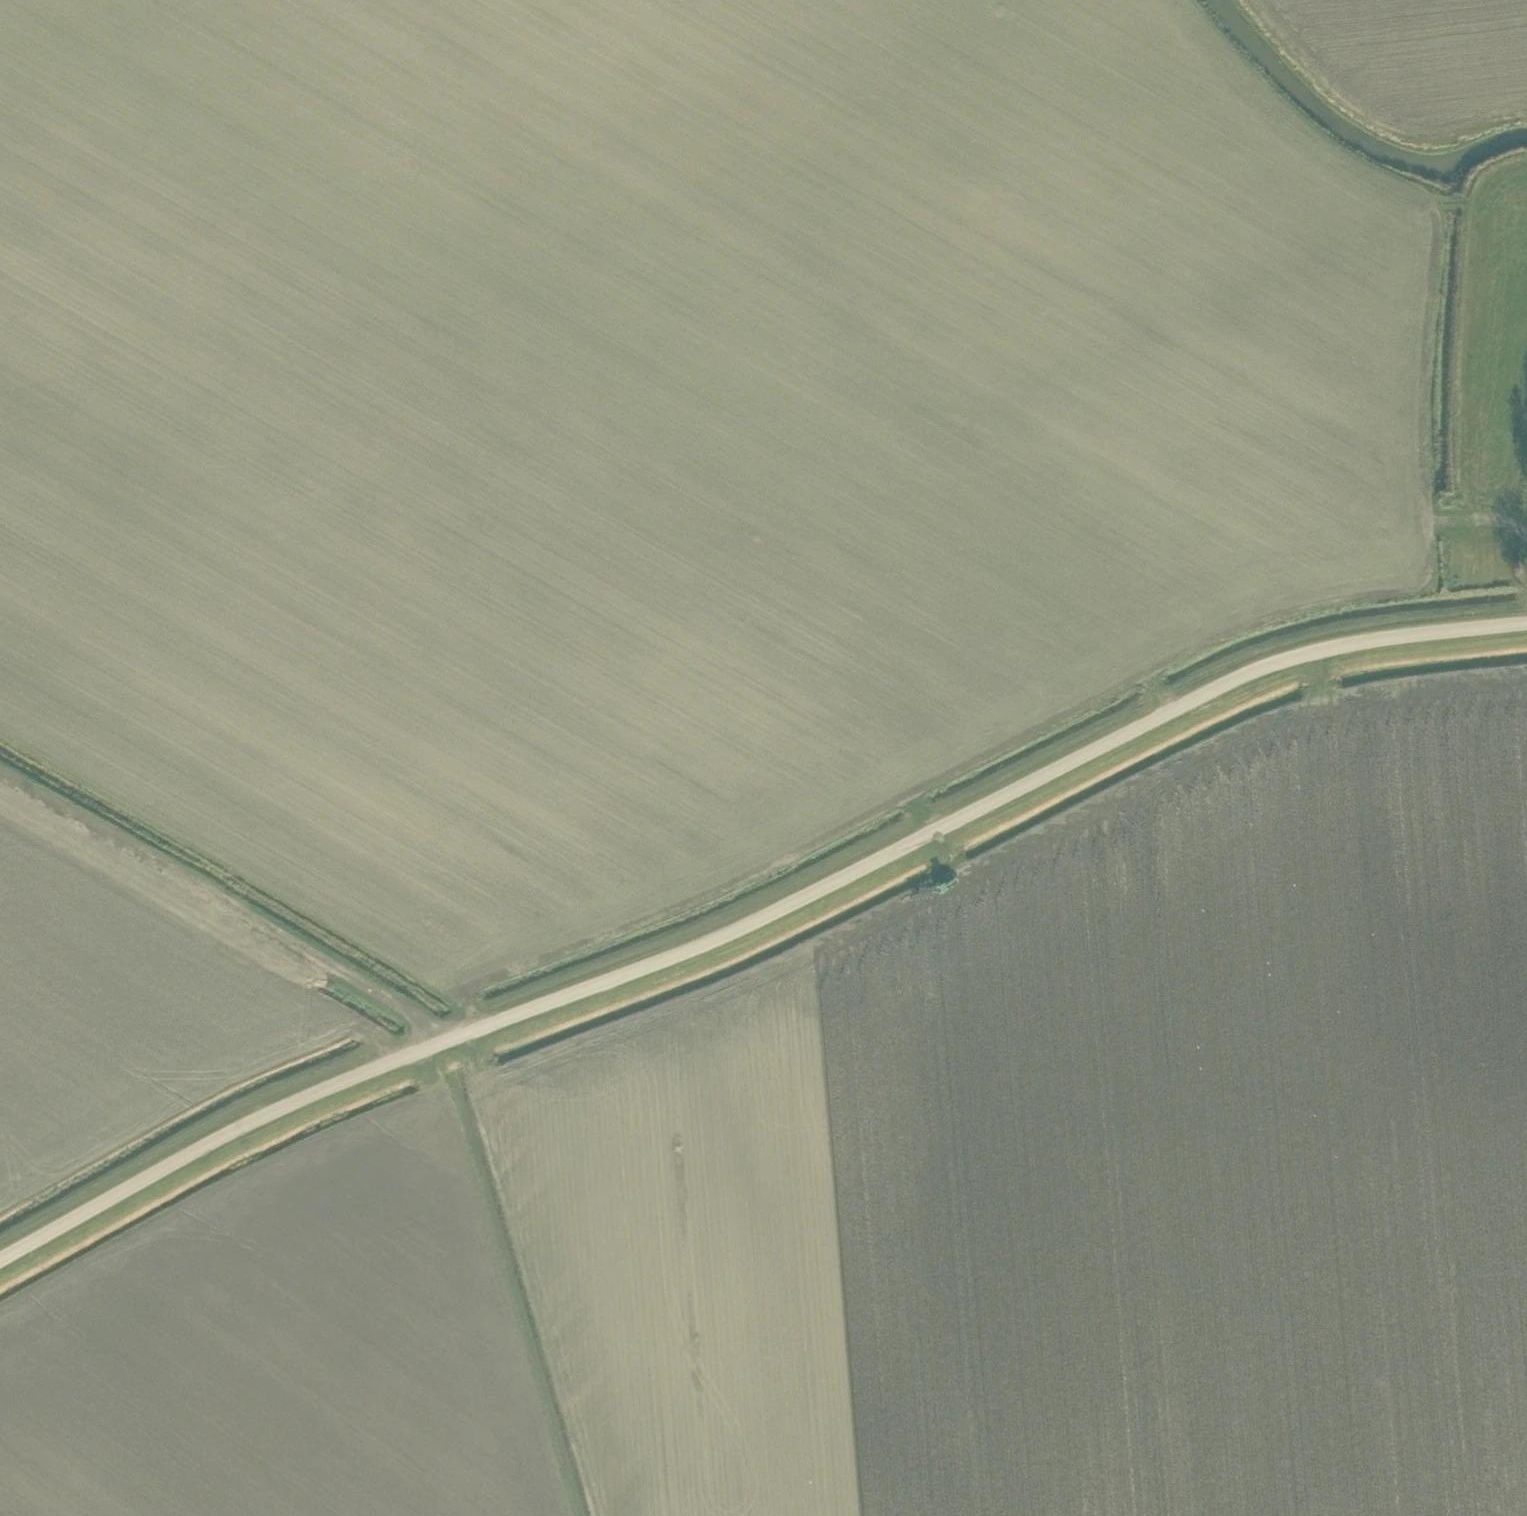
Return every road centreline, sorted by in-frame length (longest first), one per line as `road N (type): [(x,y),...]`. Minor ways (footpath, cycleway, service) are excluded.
road 1 (unclassified): [(0,1257),(231,1128),(800,897),(1257,669),(1341,644),(1526,622)]

